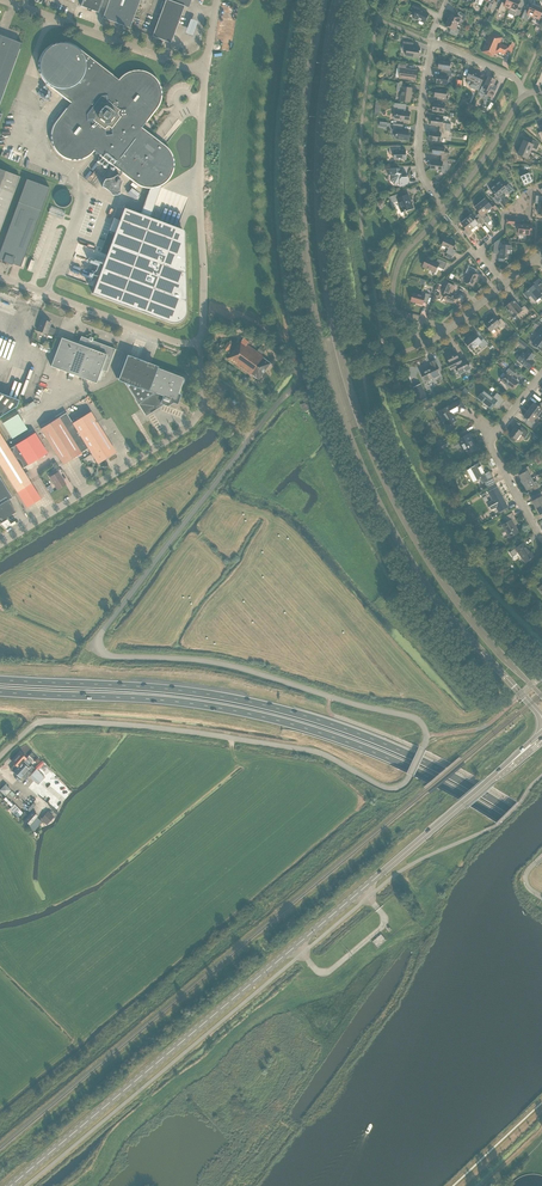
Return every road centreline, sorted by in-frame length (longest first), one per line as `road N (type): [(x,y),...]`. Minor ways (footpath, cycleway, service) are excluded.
road 1 (unclassified): [(0,756),(35,724),(56,720),(313,751),(384,788),(399,787),(410,775),(427,736),(408,715),(225,665),(100,651),(102,631),(251,438),(207,404)]
road 2 (secondary): [(323,0),(302,187),(310,279),(335,392),(378,503),(427,587),(541,717)]
road 3 (secondary): [(541,697),(430,562),(388,487),(349,387),(319,203),(324,87),(341,0)]
road 4 (tertiary): [(10,1185),(464,803)]
road 5 (trunk): [(0,692),(156,699),(296,725),(429,776),(541,845)]
road 6 (trunk): [(541,831),(442,769),(295,712),(199,692),(0,679)]
road 7 (unclassified): [(203,343),(207,70)]
road 8 (unclassified): [(207,404),(179,433),(0,544)]
road 9 (unclassified): [(203,343),(177,342),(0,276)]
road 10 (unclassified): [(207,70),(4,0)]
road 11 (residential): [(541,540),(492,443),(541,374)]
road 12 (residential): [(444,209),(426,184),(419,153),(434,43)]
road 13 (residential): [(420,320),(392,309),(394,282),(408,248),(444,209)]
road 14 (residential): [(444,209),(525,95)]

